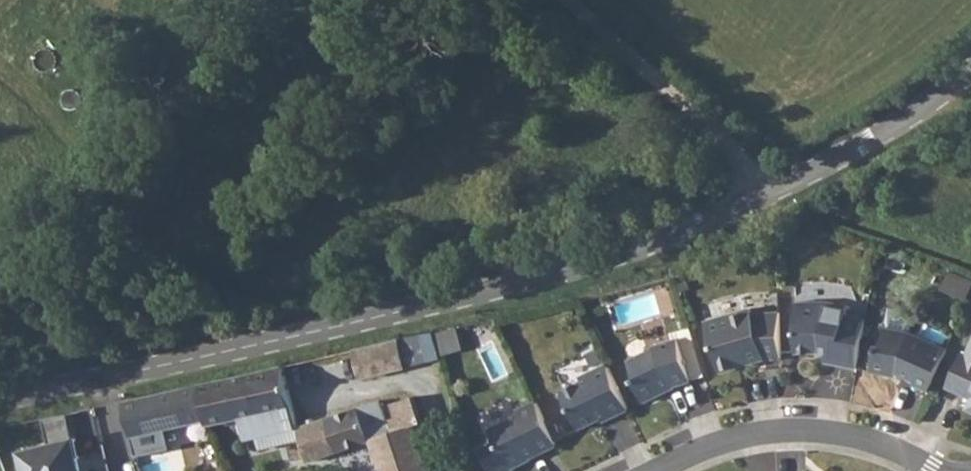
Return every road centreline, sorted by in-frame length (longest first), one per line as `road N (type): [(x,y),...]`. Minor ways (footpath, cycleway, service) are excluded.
road 1 (unclassified): [(95,375),(591,257),(773,188),(918,113),(970,67)]
road 2 (residential): [(669,470),(774,433),(869,443),(928,470)]

